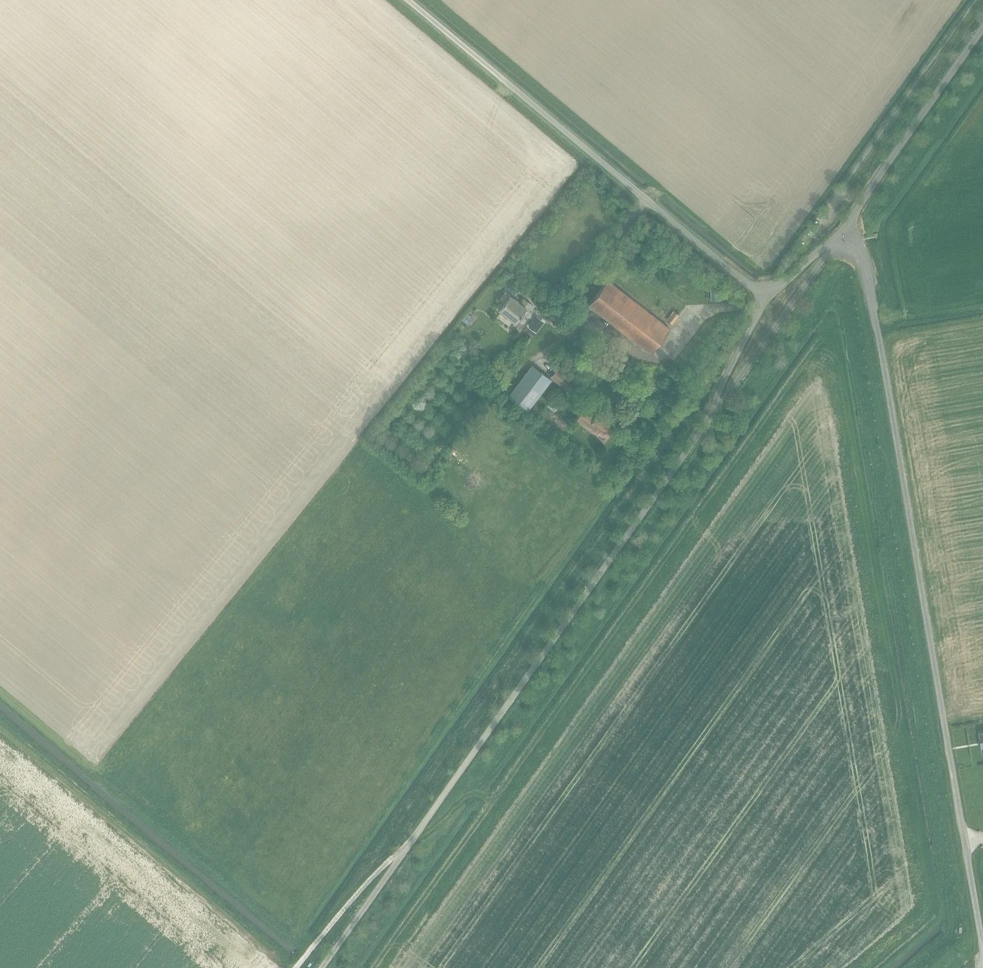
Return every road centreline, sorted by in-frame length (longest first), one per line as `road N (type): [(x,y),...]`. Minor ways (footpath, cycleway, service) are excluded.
road 1 (unclassified): [(982,967),(865,266),(844,231)]
road 2 (unclassified): [(322,967),(710,416)]
road 3 (unclassified): [(765,295),(406,0)]
road 4 (track): [(0,730),(284,967)]
road 5 (unclassified): [(844,231),(982,17)]
road 6 (unclassified): [(710,416),(837,241)]
road 7 (unclassified): [(765,295),(710,416)]

